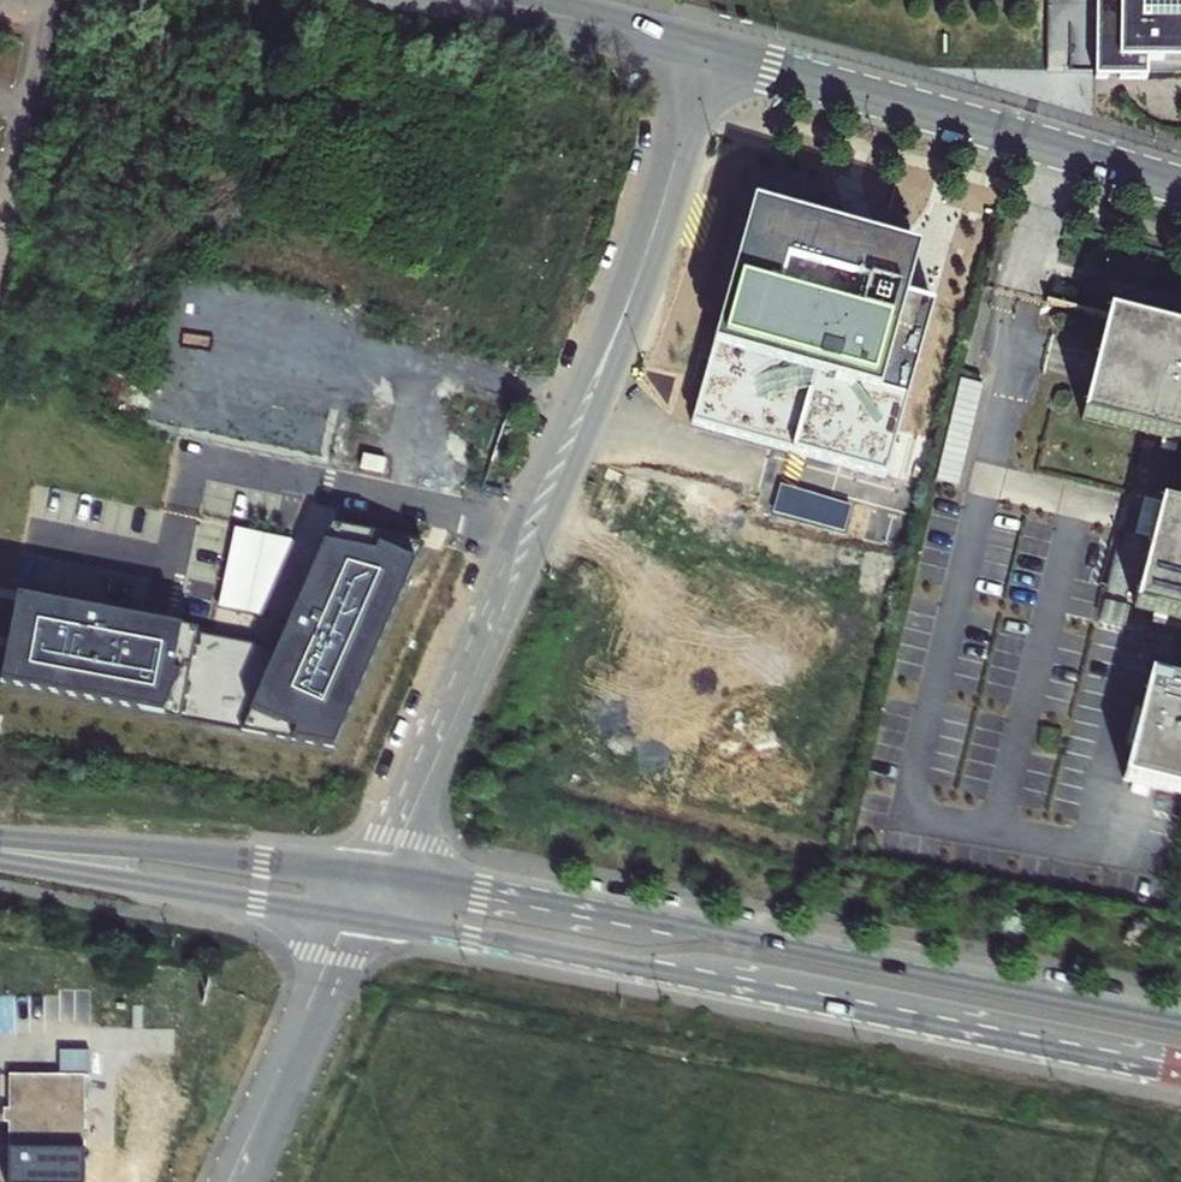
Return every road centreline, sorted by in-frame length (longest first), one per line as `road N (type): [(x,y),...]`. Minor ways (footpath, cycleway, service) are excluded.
road 1 (unclassified): [(374,870),(605,360),(716,52)]
road 2 (secondary): [(355,915),(1180,1068)]
road 3 (secondary): [(1180,1024),(374,870)]
road 4 (tertiary): [(716,52),(1180,186)]
road 5 (secondary): [(374,870),(0,838)]
road 6 (secondary): [(0,860),(355,915)]
road 7 (unclassified): [(239,1181),(355,915)]
road 8 (tertiary): [(515,0),(716,52)]

